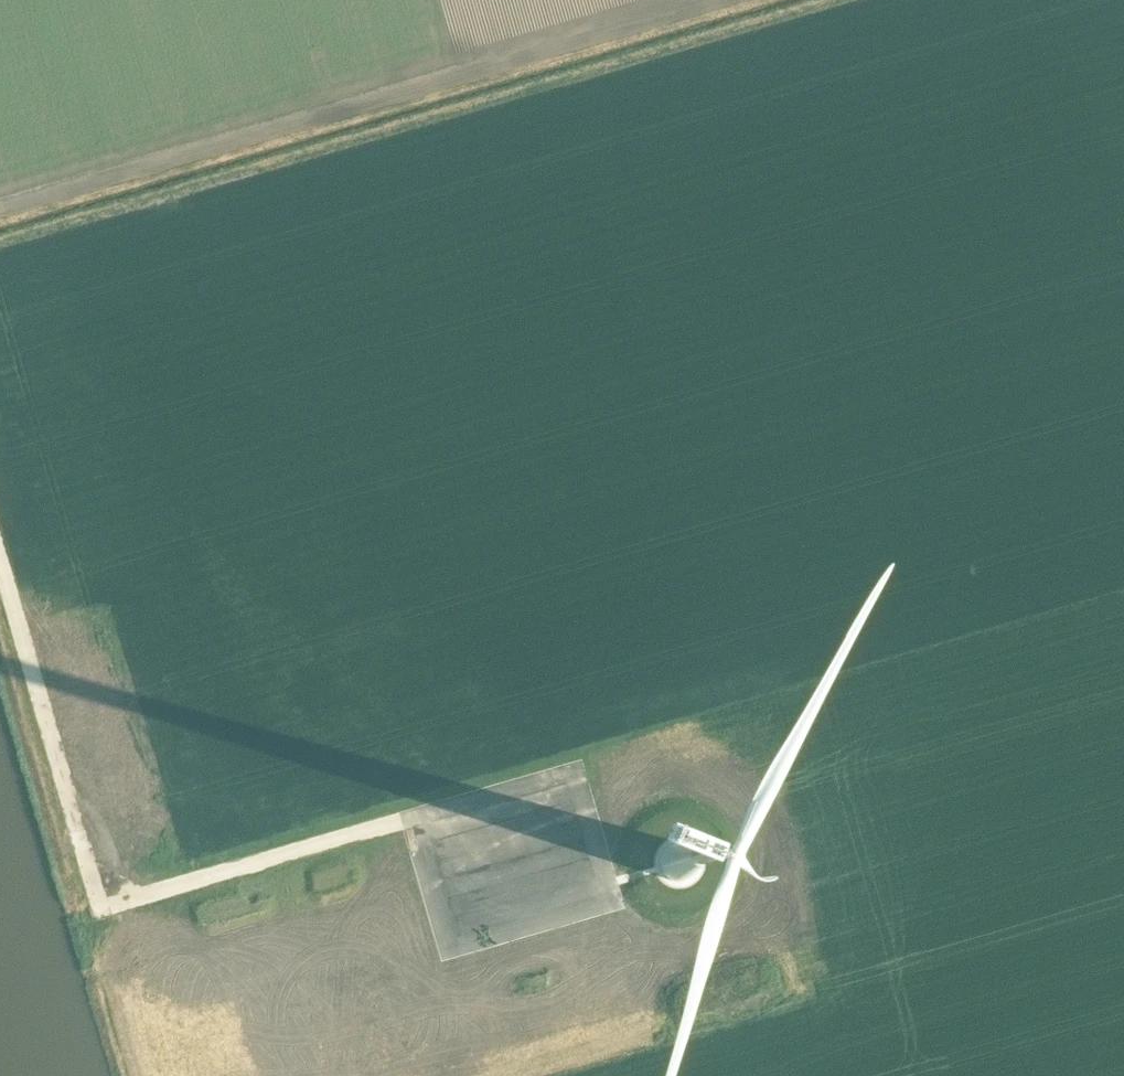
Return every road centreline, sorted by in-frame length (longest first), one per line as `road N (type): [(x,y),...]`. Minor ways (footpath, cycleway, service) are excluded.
road 1 (track): [(569,768),(102,907),(0,559)]

